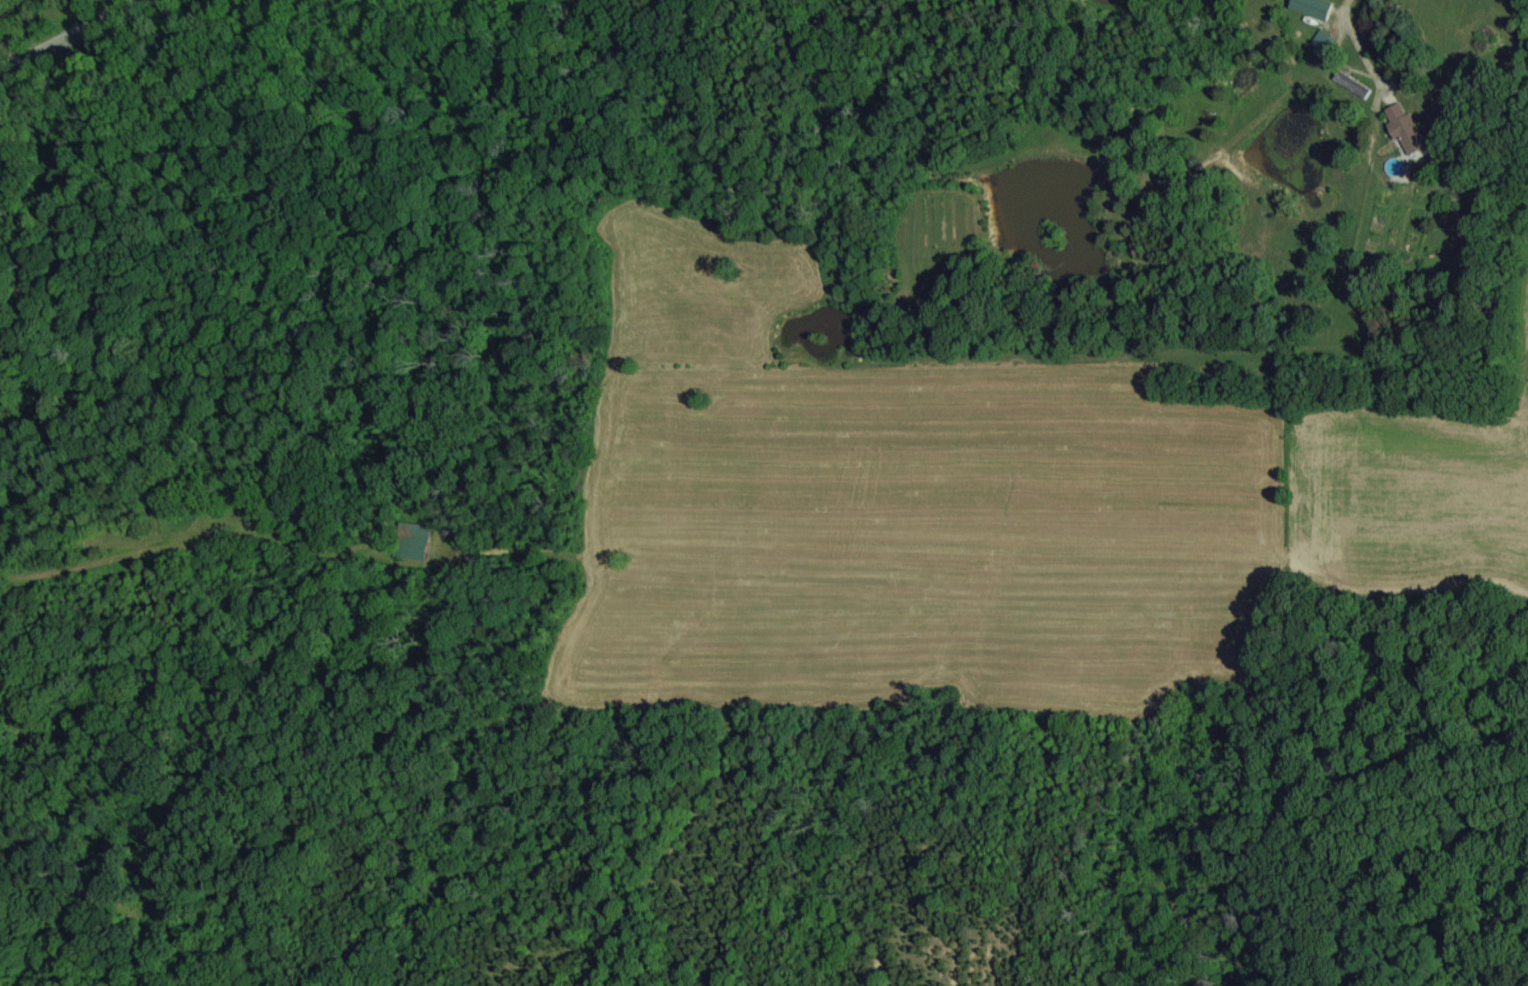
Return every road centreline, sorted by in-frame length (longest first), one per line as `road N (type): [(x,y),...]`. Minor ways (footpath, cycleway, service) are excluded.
road 1 (secondary): [(0,88),(154,0)]

